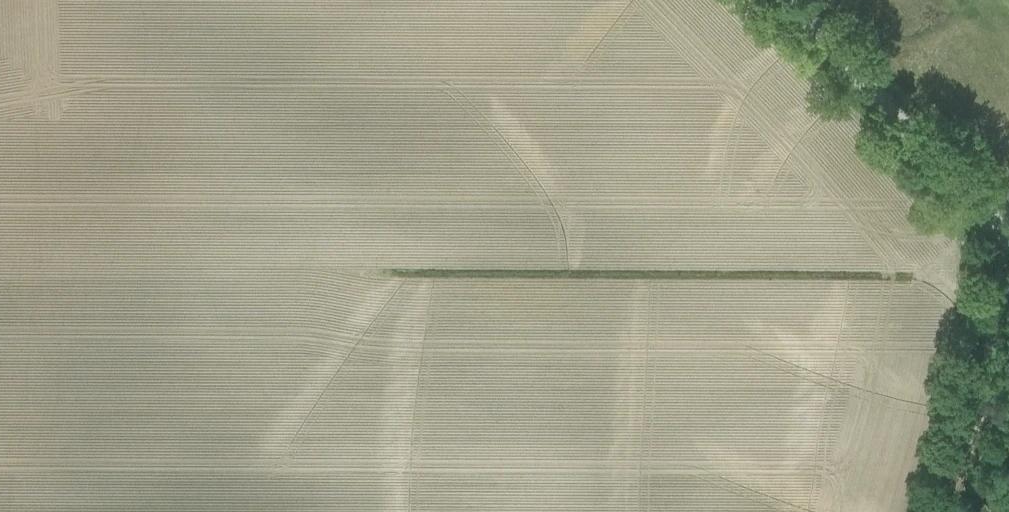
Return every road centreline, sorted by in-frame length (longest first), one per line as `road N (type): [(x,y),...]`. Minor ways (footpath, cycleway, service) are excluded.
road 1 (unclassified): [(1008,239),(964,176),(797,0)]

